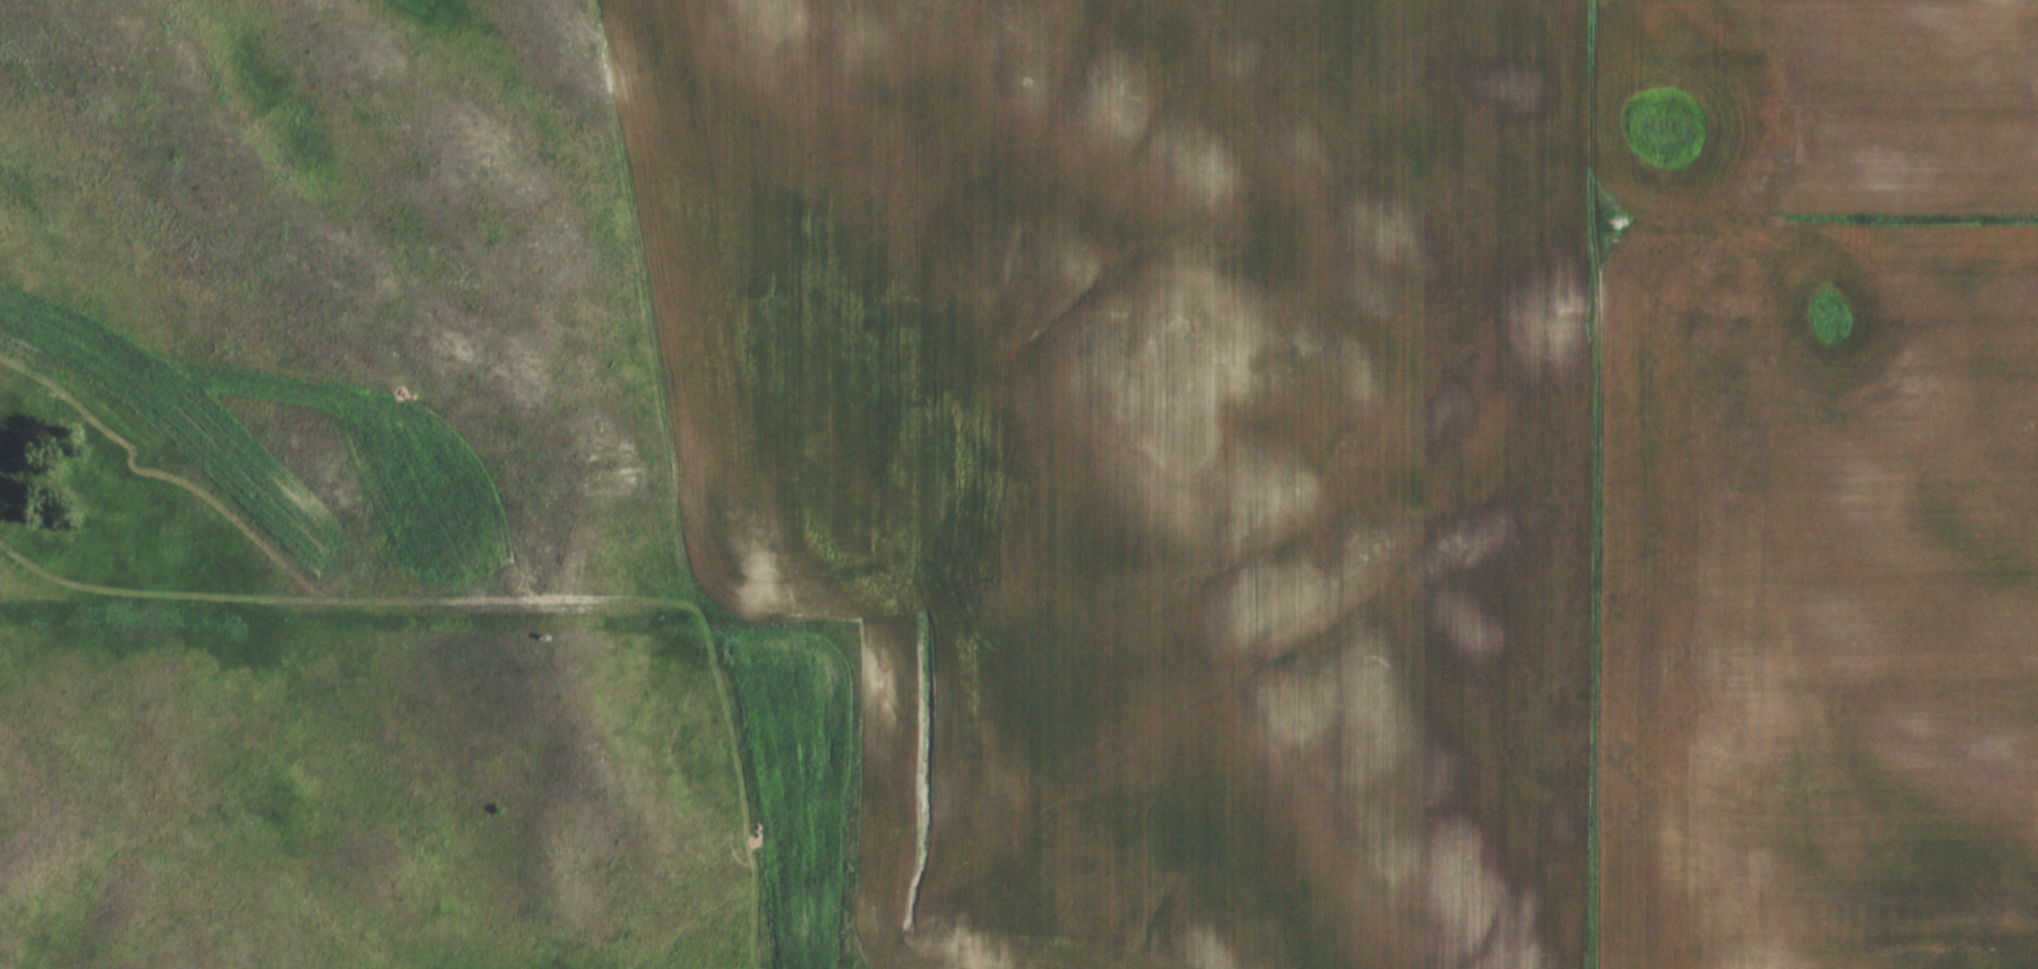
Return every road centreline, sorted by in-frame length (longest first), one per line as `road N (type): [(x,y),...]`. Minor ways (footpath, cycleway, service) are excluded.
road 1 (track): [(1584,0),(1574,968)]

